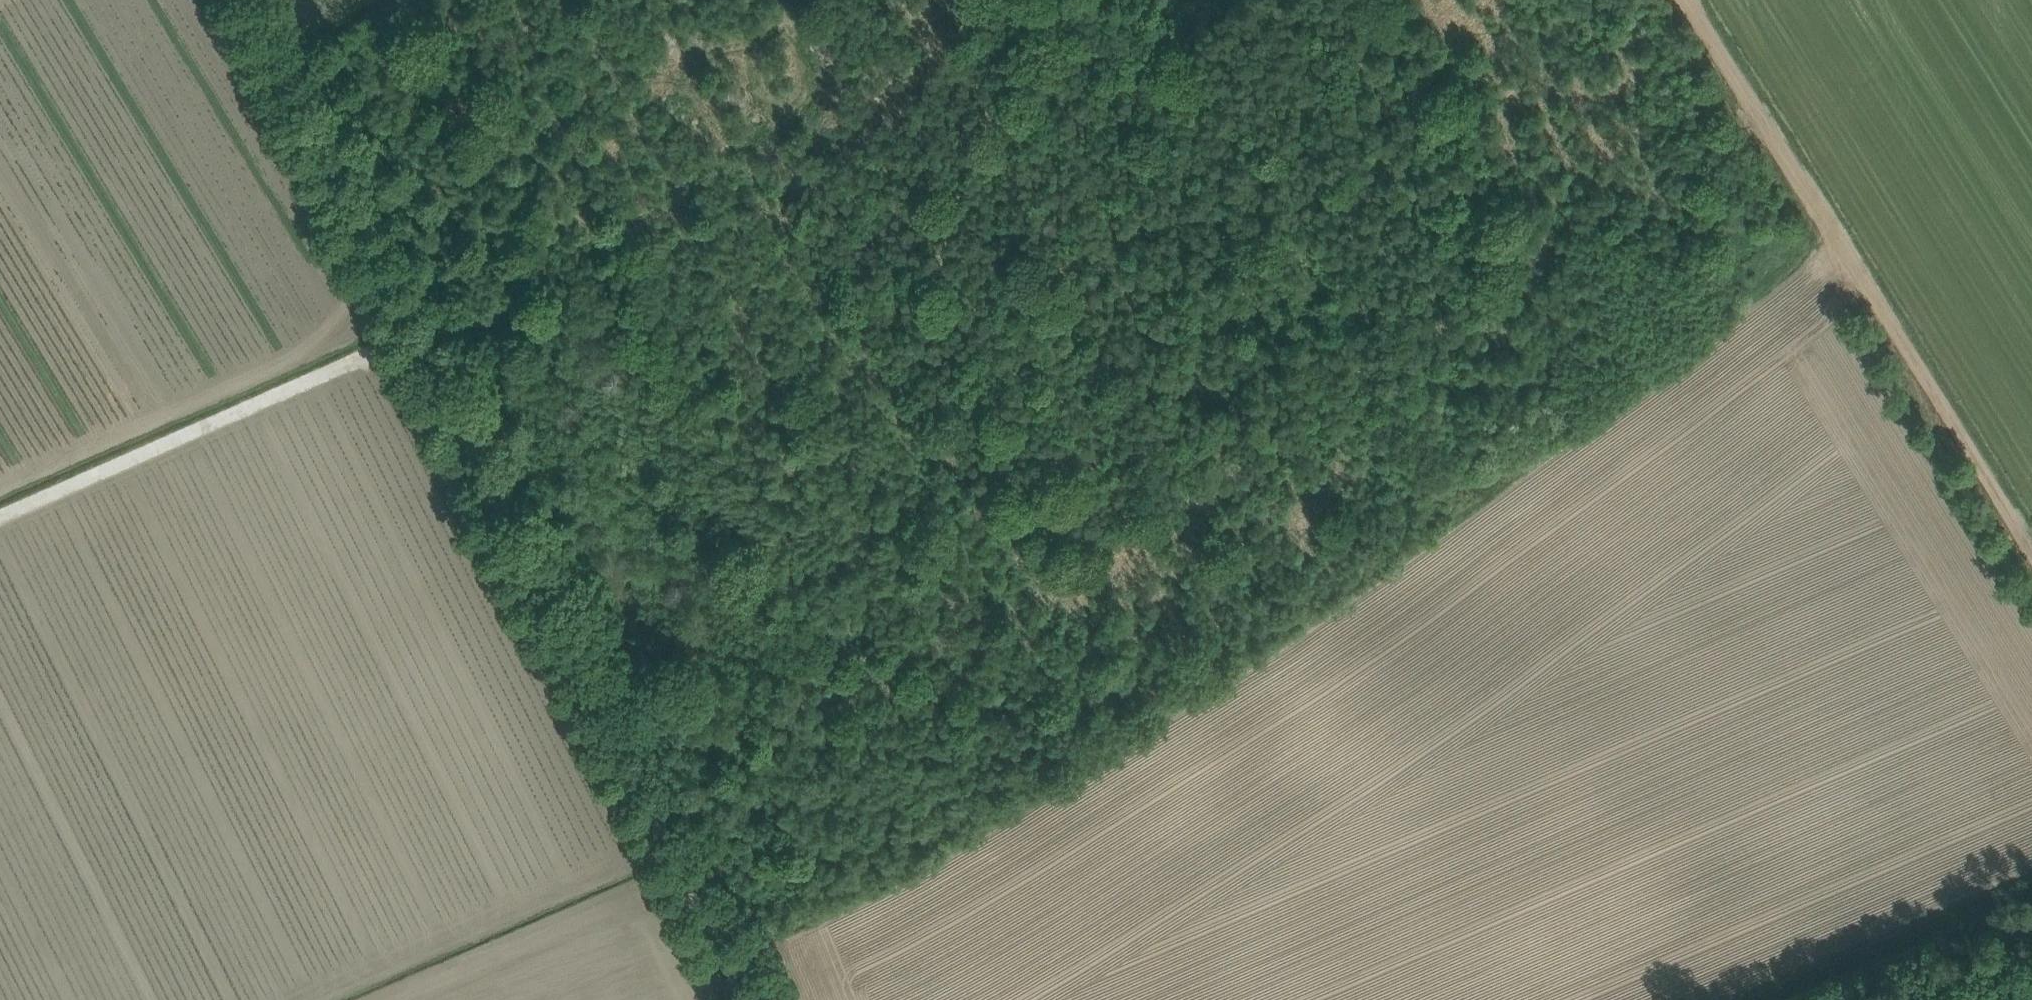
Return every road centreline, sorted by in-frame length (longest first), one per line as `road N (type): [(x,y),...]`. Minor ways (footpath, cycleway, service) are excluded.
road 1 (unclassified): [(744,999),(241,0)]
road 2 (track): [(2031,561),(1682,0)]

